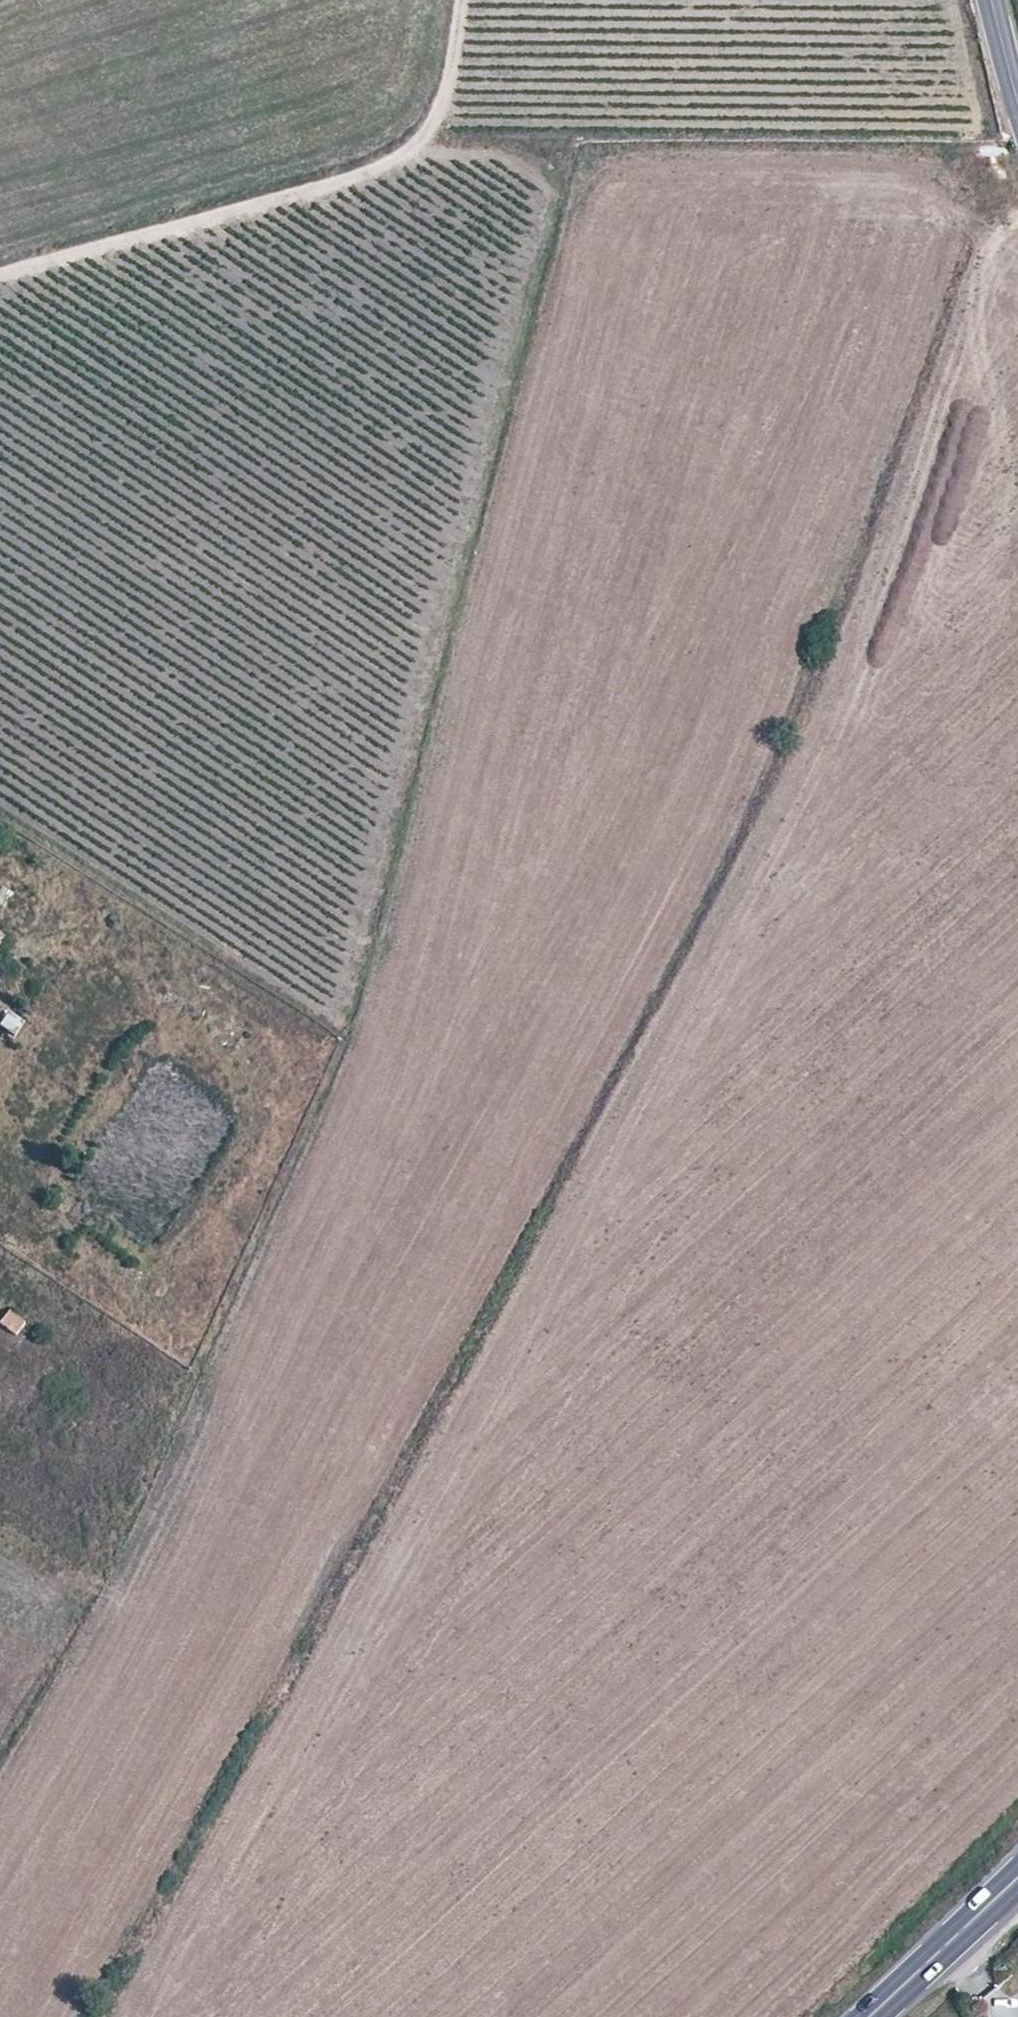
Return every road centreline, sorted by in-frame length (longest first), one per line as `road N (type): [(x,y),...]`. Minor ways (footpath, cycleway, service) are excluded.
road 1 (track): [(461,0),(442,105),(389,163),(0,274)]
road 2 (primary): [(1017,1877),(867,2016)]

